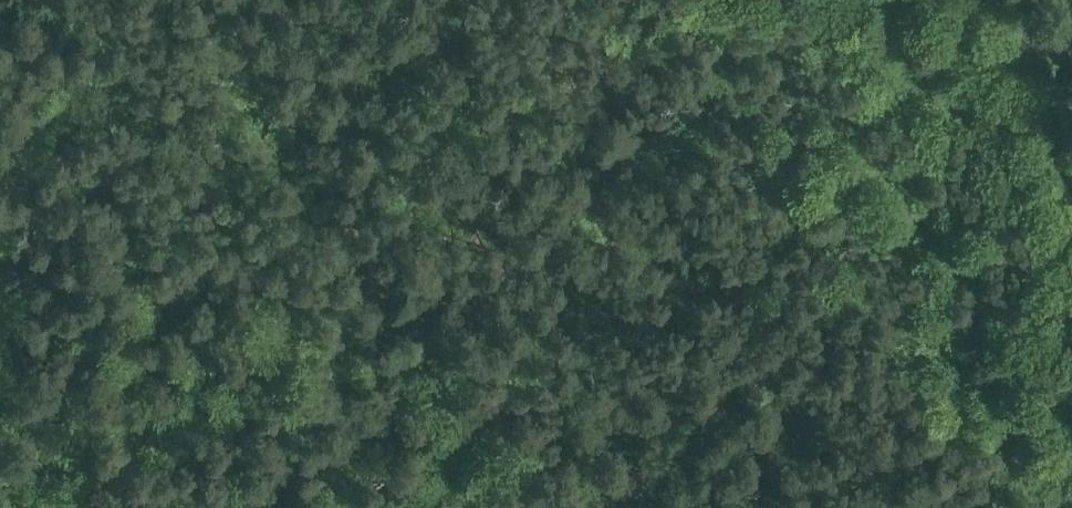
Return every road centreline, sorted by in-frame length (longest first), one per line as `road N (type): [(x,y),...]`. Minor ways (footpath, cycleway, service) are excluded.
road 1 (track): [(454,386),(486,311),(521,263),(629,147),(683,112),(754,96),(1046,77)]
road 2 (track): [(428,507),(454,386)]

